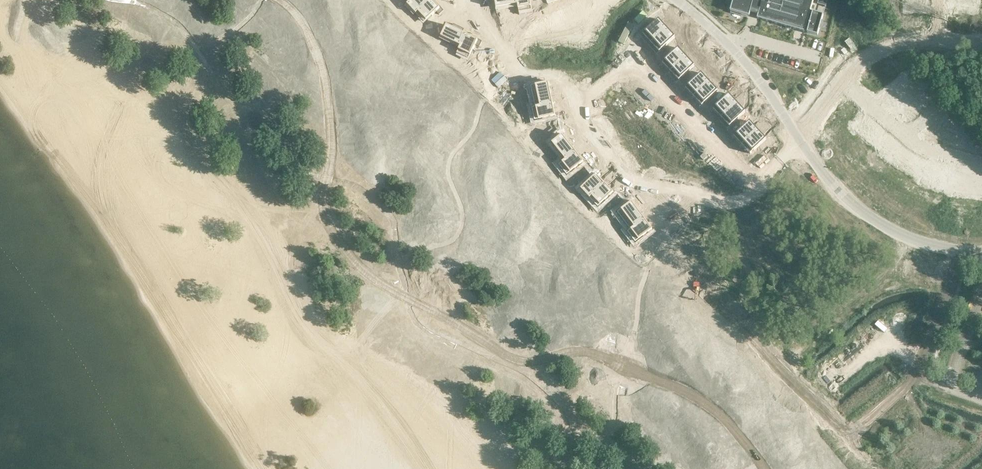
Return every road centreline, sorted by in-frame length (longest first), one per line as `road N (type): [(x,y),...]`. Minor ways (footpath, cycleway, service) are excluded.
road 1 (residential): [(793,142),(769,184),(737,202),(635,183),(576,118),(562,83),(517,73),(471,0)]
road 2 (tertiary): [(956,250),(837,209),(793,142)]
road 3 (track): [(865,458),(822,402),(724,325)]
road 4 (tertiary): [(793,142),(741,64),(673,0)]
road 5 (track): [(526,359),(629,468)]
road 6 (unclassified): [(917,377),(956,250)]

